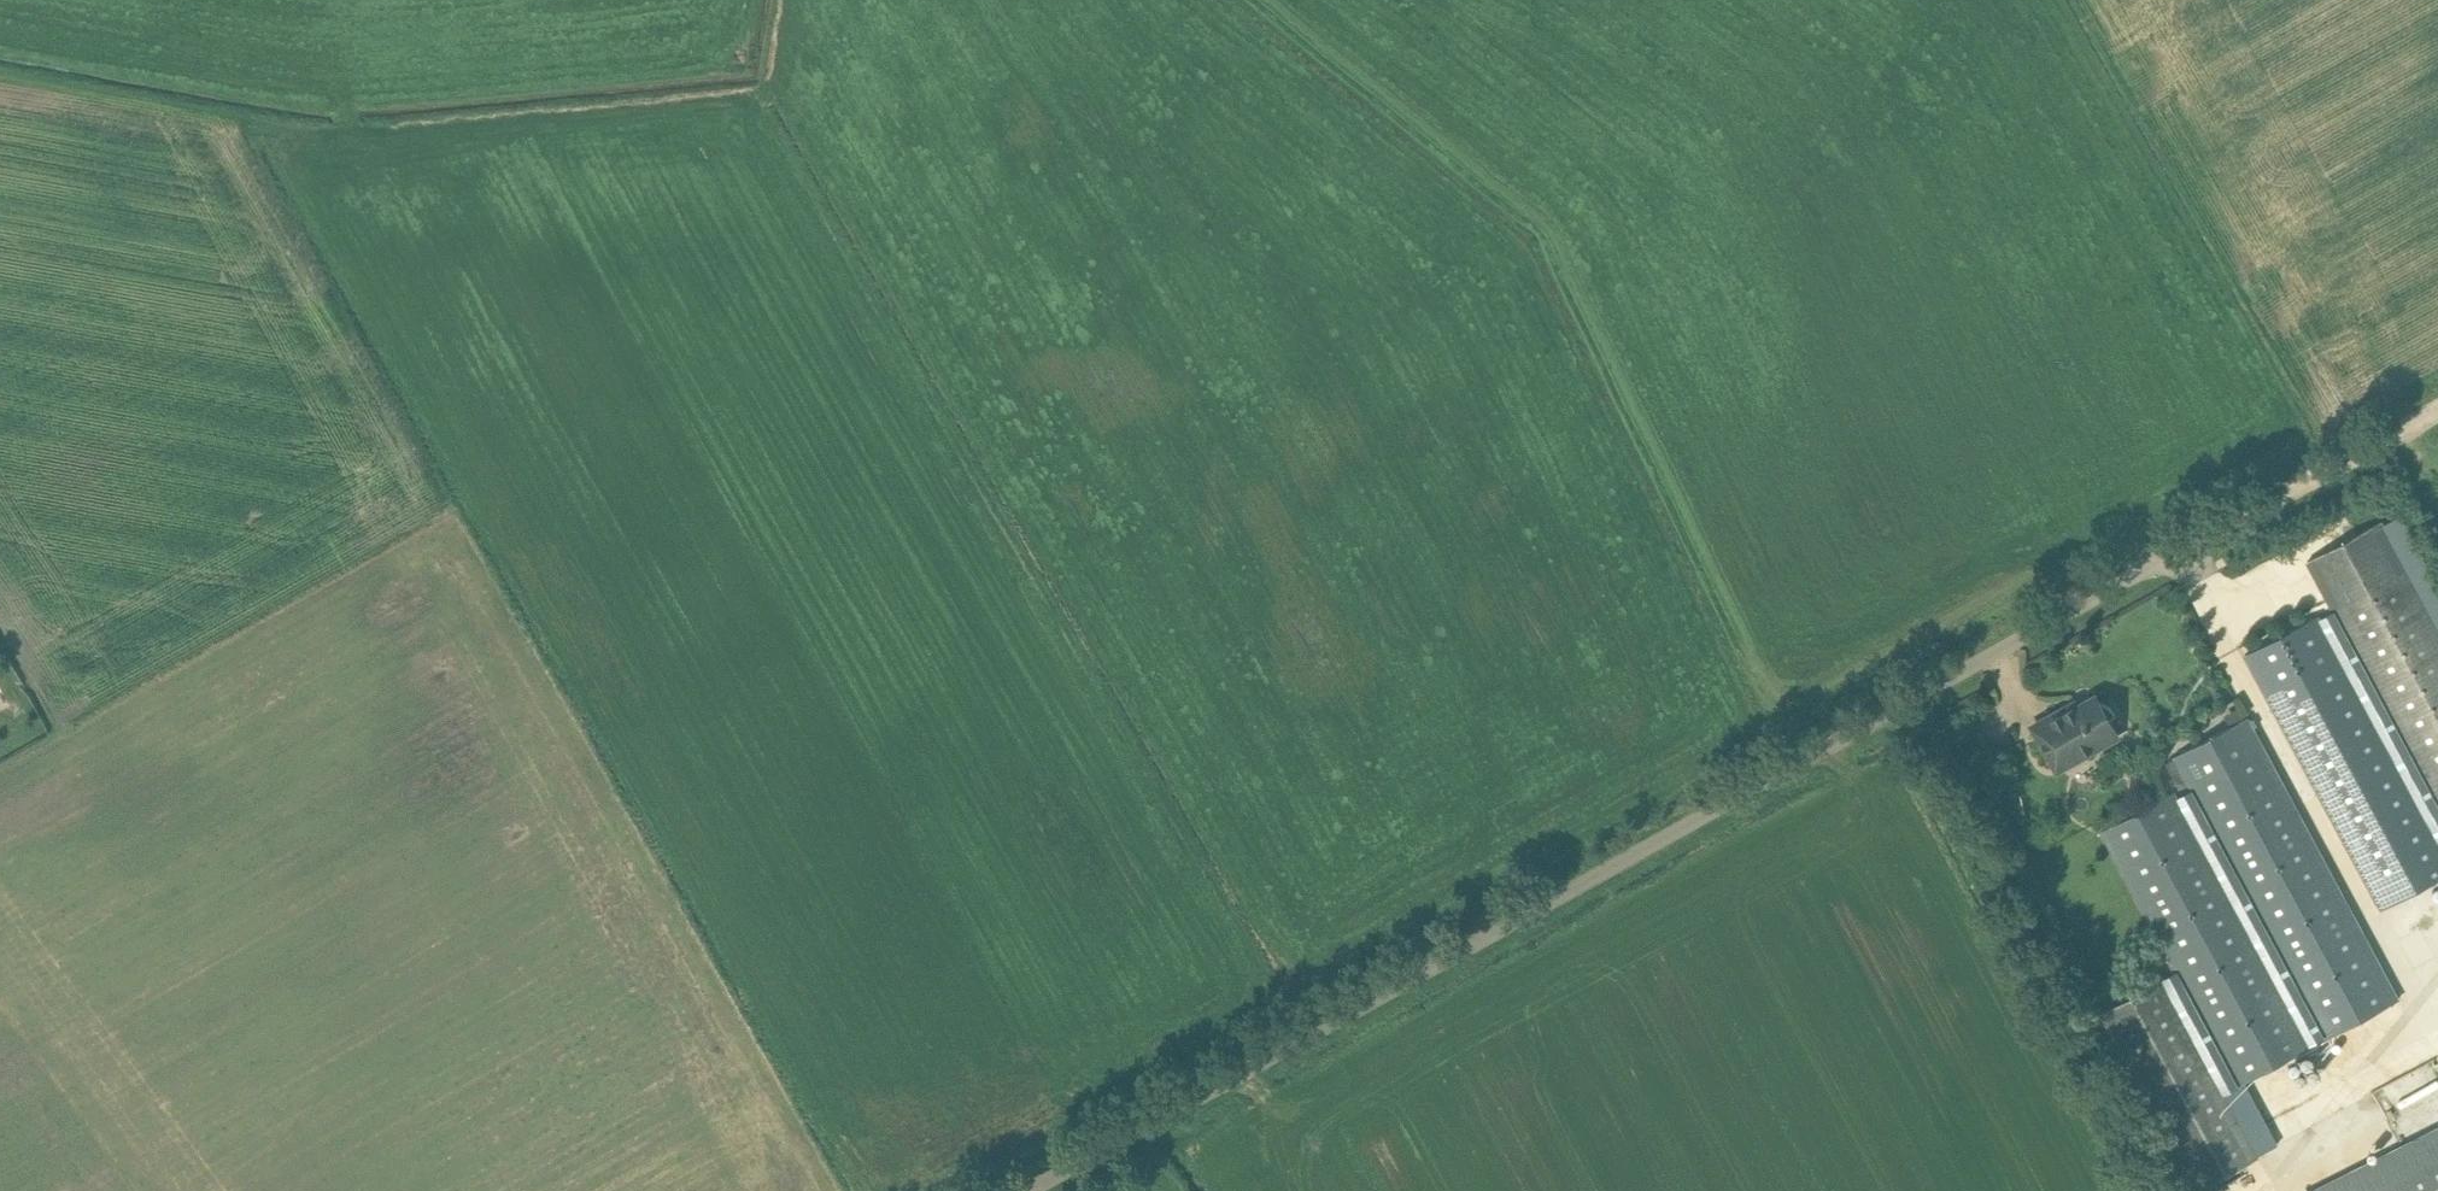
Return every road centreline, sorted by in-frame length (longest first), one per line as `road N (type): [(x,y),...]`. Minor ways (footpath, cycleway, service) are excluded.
road 1 (unclassified): [(1026,1190),(2200,536)]
road 2 (track): [(2200,536),(2437,408)]

